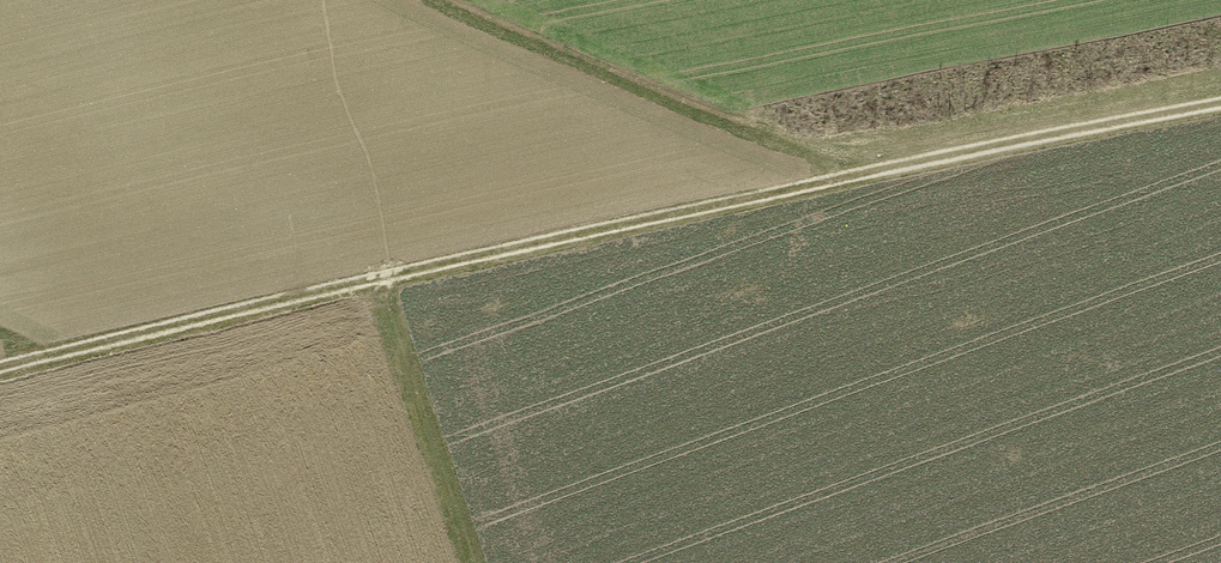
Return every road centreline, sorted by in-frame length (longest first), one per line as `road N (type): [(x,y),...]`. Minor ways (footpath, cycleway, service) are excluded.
road 1 (track): [(0,373),(820,155),(1220,92)]
road 2 (track): [(460,0),(820,155)]

